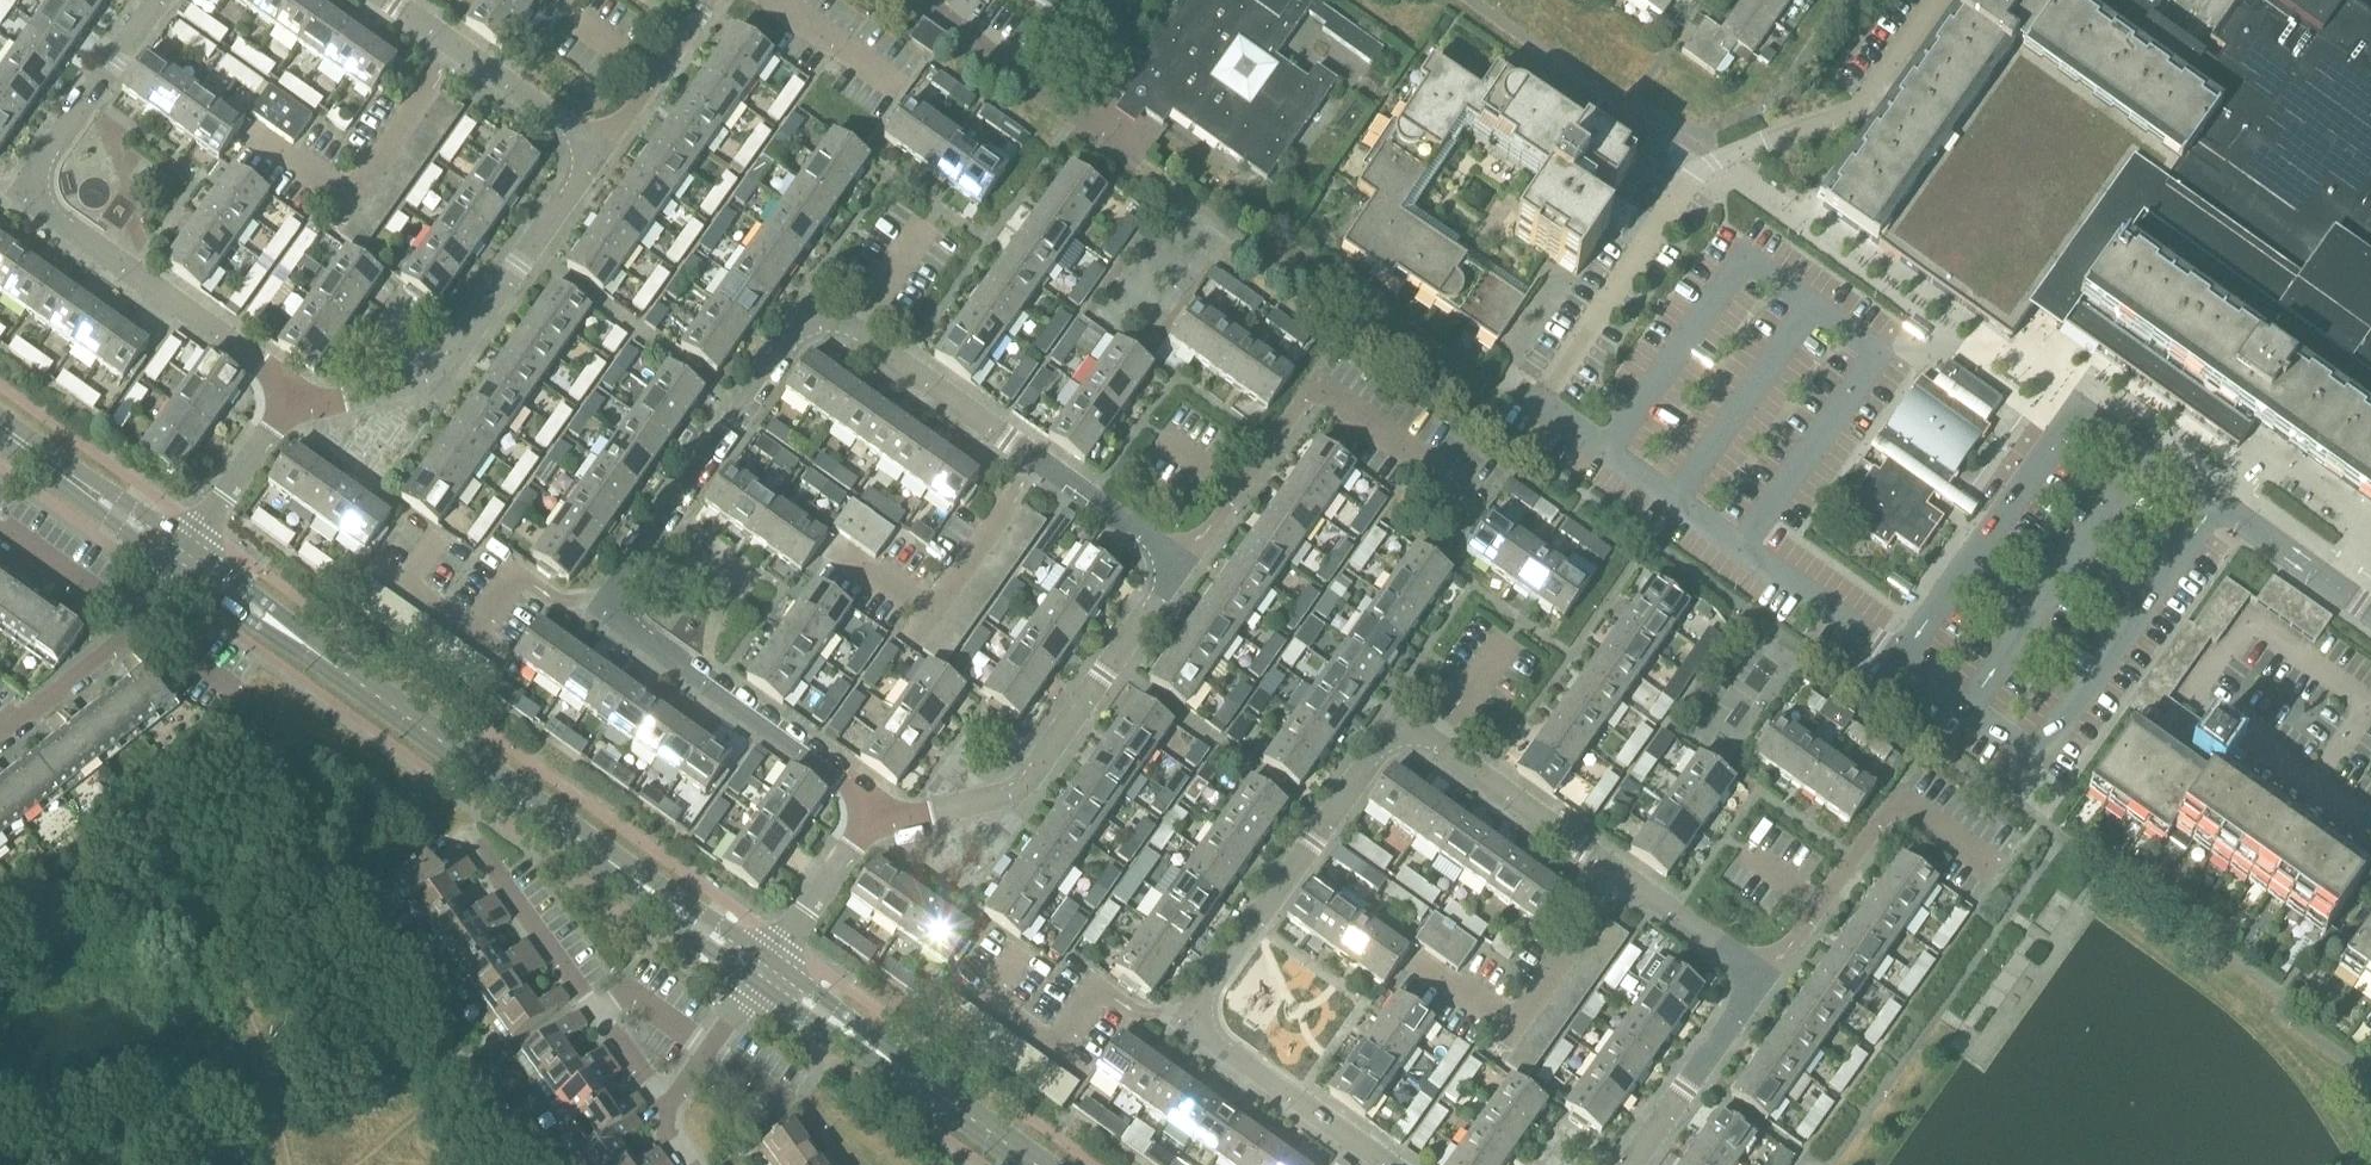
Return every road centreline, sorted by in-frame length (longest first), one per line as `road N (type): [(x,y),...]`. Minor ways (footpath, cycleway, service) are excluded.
road 1 (residential): [(874,806),(905,817),(1026,784),(1184,562),(851,329),(827,324),(801,333),(626,572),(618,600)]
road 2 (residential): [(1765,981),(1434,744),(1403,737),(1388,744),(1291,868),(1205,993),(1203,1012),(1219,1045),(1385,1164)]
road 3 (residential): [(161,0),(44,163),(37,191),(45,211),(296,388)]
road 4 (residential): [(296,388),(338,399),(438,376),(602,153)]
road 5 (residential): [(618,600),(636,634),(874,806)]
road 6 (residential): [(665,1108),(479,840)]
road 7 (tertiary): [(353,678),(601,855)]
road 8 (residential): [(602,153),(386,0)]
road 9 (residential): [(1129,153),(926,0)]
road 10 (residential): [(173,567),(129,630),(0,728)]
road 11 (residential): [(1633,1164),(1765,981)]
road 12 (tertiary): [(173,567),(321,671),(353,678)]
road 13 (tertiary): [(353,678),(336,653),(188,546)]
road 14 (tertiary): [(928,1090),(920,1067),(770,958)]
road 15 (tertiary): [(753,980),(906,1086),(928,1090)]
road 16 (tertiary): [(17,439),(26,457),(173,567)]
road 17 (tertiary): [(188,546),(35,441),(17,439)]
road 18 (tertiary): [(770,958),(621,858),(601,855)]
road 19 (tertiary): [(601,855),(609,873),(753,980)]
road 20 (residential): [(188,546),(296,388)]
road 21 (residential): [(602,153),(713,0)]
road 22 (residential): [(770,958),(874,806)]
road 23 (residential): [(665,1108),(753,980)]
road 24 (tertiary): [(928,1090),(1034,1164)]

